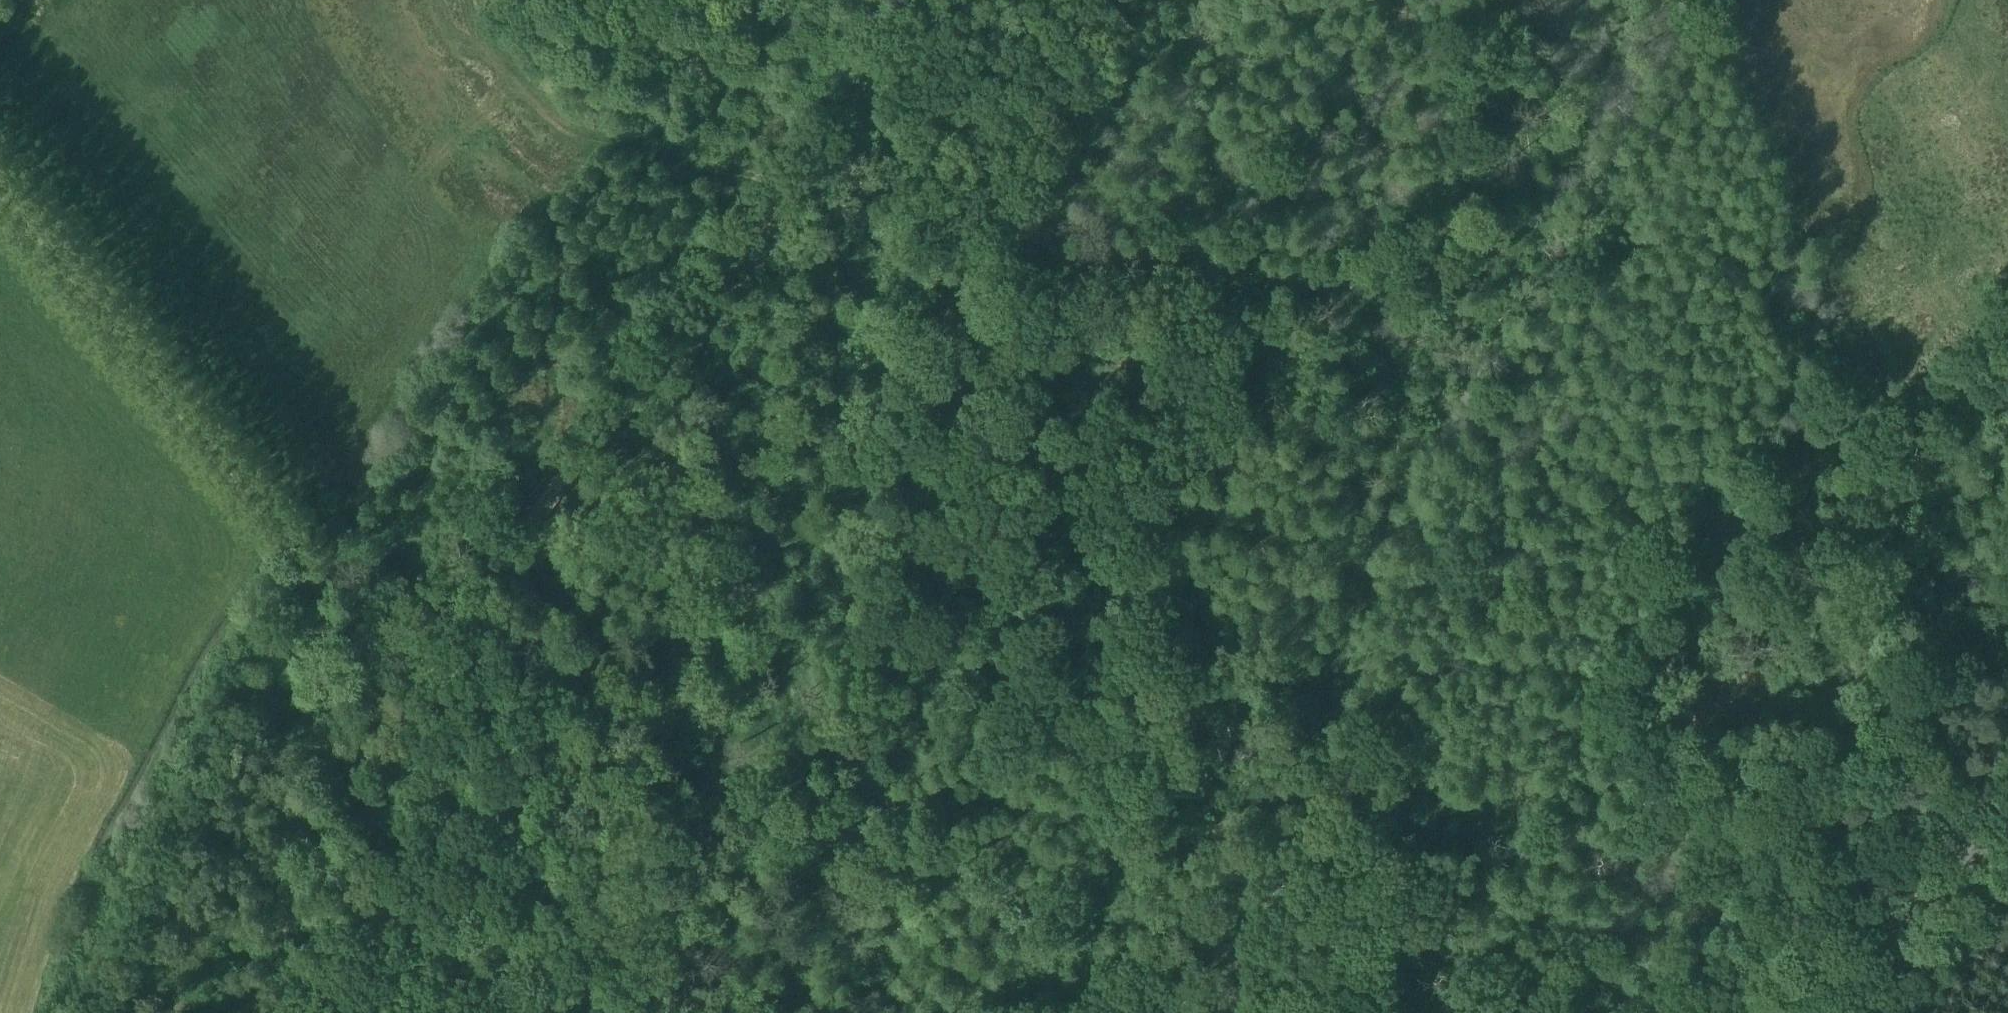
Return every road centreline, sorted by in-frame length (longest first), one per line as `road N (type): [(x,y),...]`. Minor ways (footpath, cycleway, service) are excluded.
road 1 (track): [(326,1012),(464,625),(764,190),(907,0)]
road 2 (unclassified): [(1816,1012),(2007,819)]

